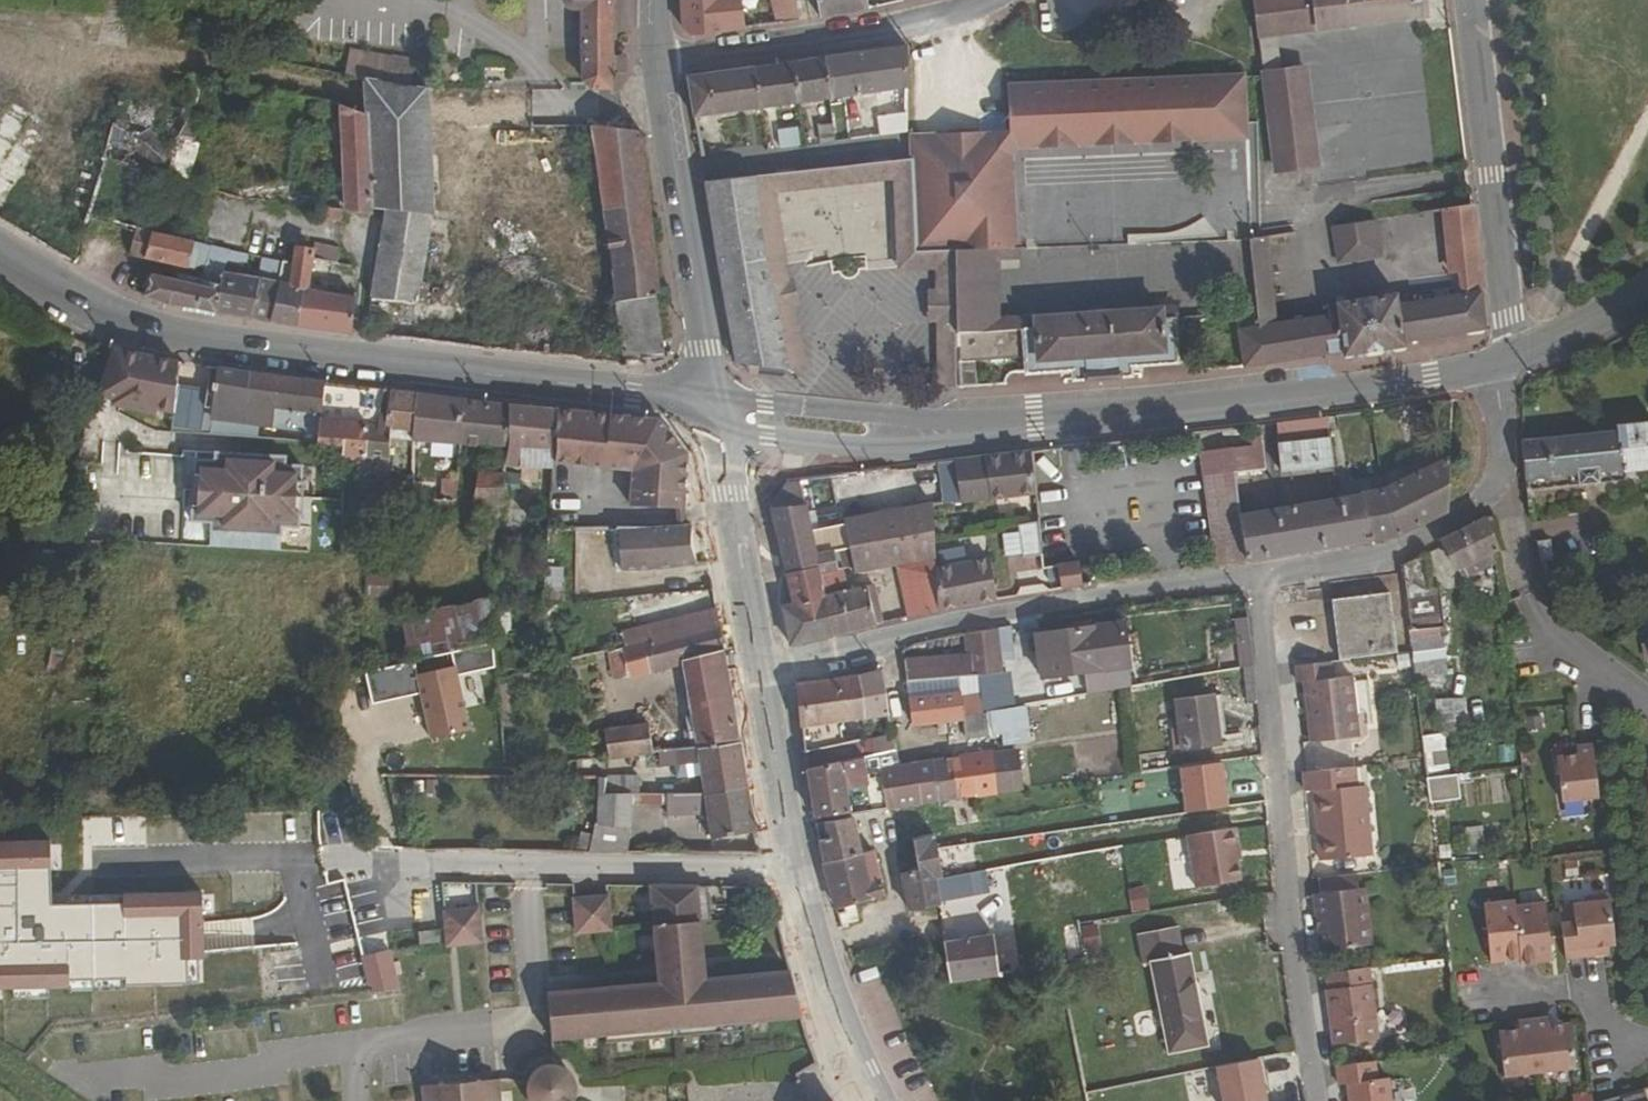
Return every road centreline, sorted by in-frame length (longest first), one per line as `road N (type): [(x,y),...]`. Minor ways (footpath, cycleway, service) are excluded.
road 1 (primary): [(719,412),(858,423),(1031,420),(1291,400),(1503,365)]
road 2 (primary): [(0,254),(163,329),(632,393),(719,412)]
road 3 (residential): [(1256,576),(1321,1100)]
road 4 (residential): [(754,672),(987,615),(1256,576)]
road 5 (residential): [(1503,365),(1511,320),(1466,0)]
road 6 (residential): [(1001,0),(886,37),(657,66)]
road 7 (residential): [(657,66),(719,412)]
road 8 (residential): [(528,867),(535,989),(523,1026),(343,1047)]
road 9 (residential): [(1501,486),(1513,581),(1559,654),(1647,702)]
road 10 (residential): [(1256,576),(1402,548),(1501,486)]
road 11 (tertiary): [(754,672),(719,412)]
road 12 (residential): [(784,871),(528,867)]
road 13 (tertiary): [(872,1100),(836,1028),(784,871)]
road 14 (residential): [(343,1047),(132,1081)]
road 15 (tertiary): [(784,871),(754,672)]
road 16 (primary): [(1503,365),(1647,278)]
road 17 (residential): [(1647,1047),(1609,1035),(1577,991),(1504,992)]
road 18 (residential): [(528,867),(400,865)]
road 19 (residential): [(1501,486),(1503,365)]

